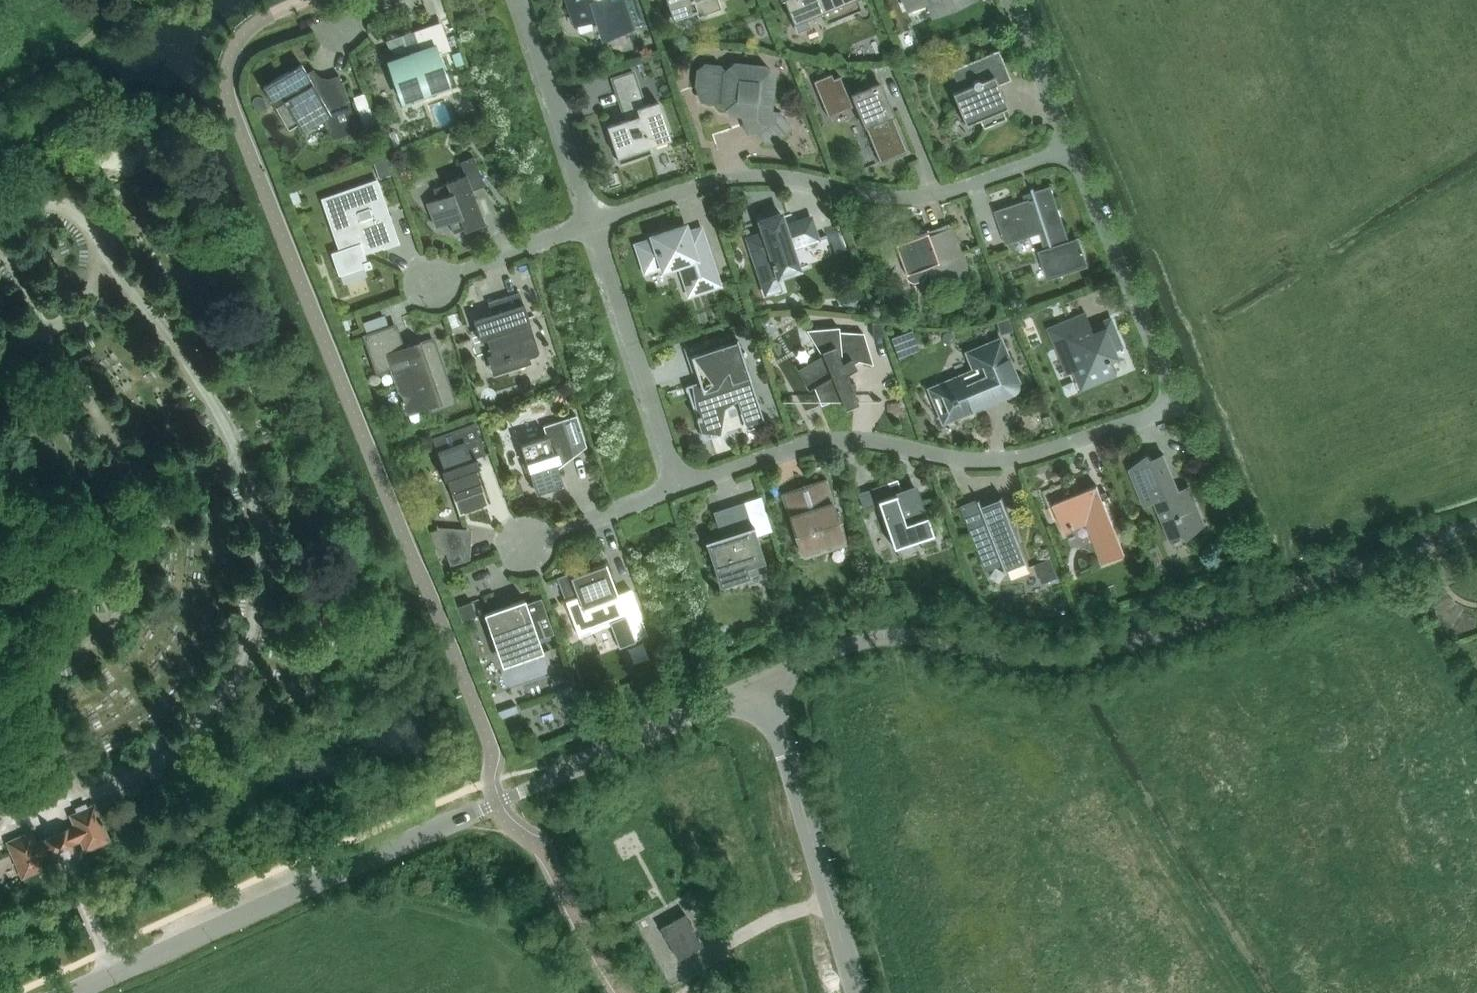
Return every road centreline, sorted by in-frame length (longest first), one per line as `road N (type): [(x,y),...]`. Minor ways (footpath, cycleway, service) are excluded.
road 1 (residential): [(1070,149),(1181,406),(1018,463),(954,463),(866,443),(832,444),(681,491)]
road 2 (unclassified): [(73,992),(763,683)]
road 3 (unclassified): [(763,683),(862,641),(930,640),(1021,660),(1103,656),(1476,530)]
road 4 (residential): [(592,226),(706,185),(755,177),(916,200),(1070,149)]
road 5 (unclassified): [(856,992),(763,683)]
road 6 (residential): [(681,491),(592,226)]
road 7 (residential): [(522,0),(592,226)]
road 8 (residential): [(431,286),(592,226)]
road 9 (residential): [(681,491),(525,547)]
road 10 (residential): [(1008,0),(1070,149)]

